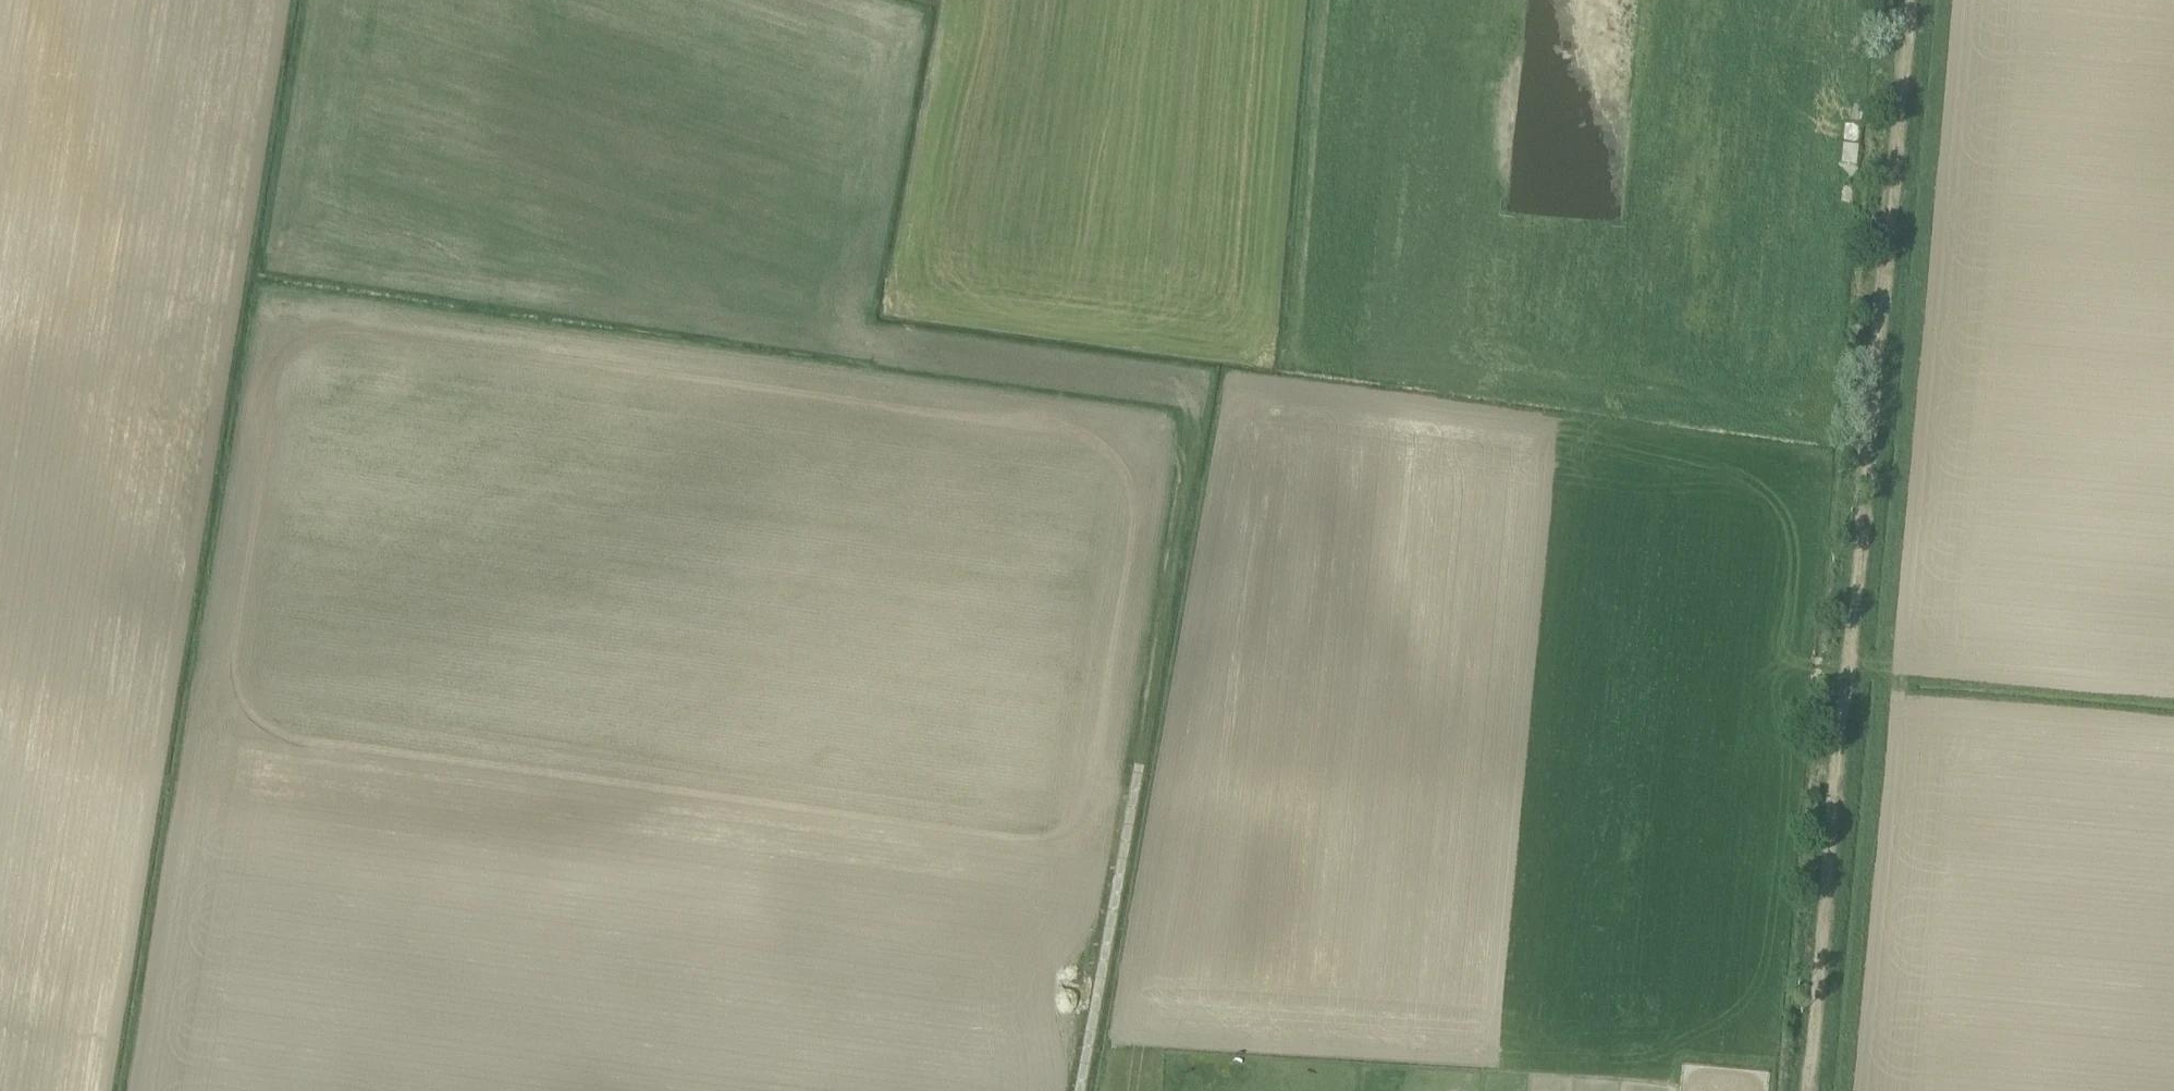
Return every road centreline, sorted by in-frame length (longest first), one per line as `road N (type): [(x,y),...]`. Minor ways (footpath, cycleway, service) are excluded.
road 1 (track): [(1903,0),(1801,1090)]

